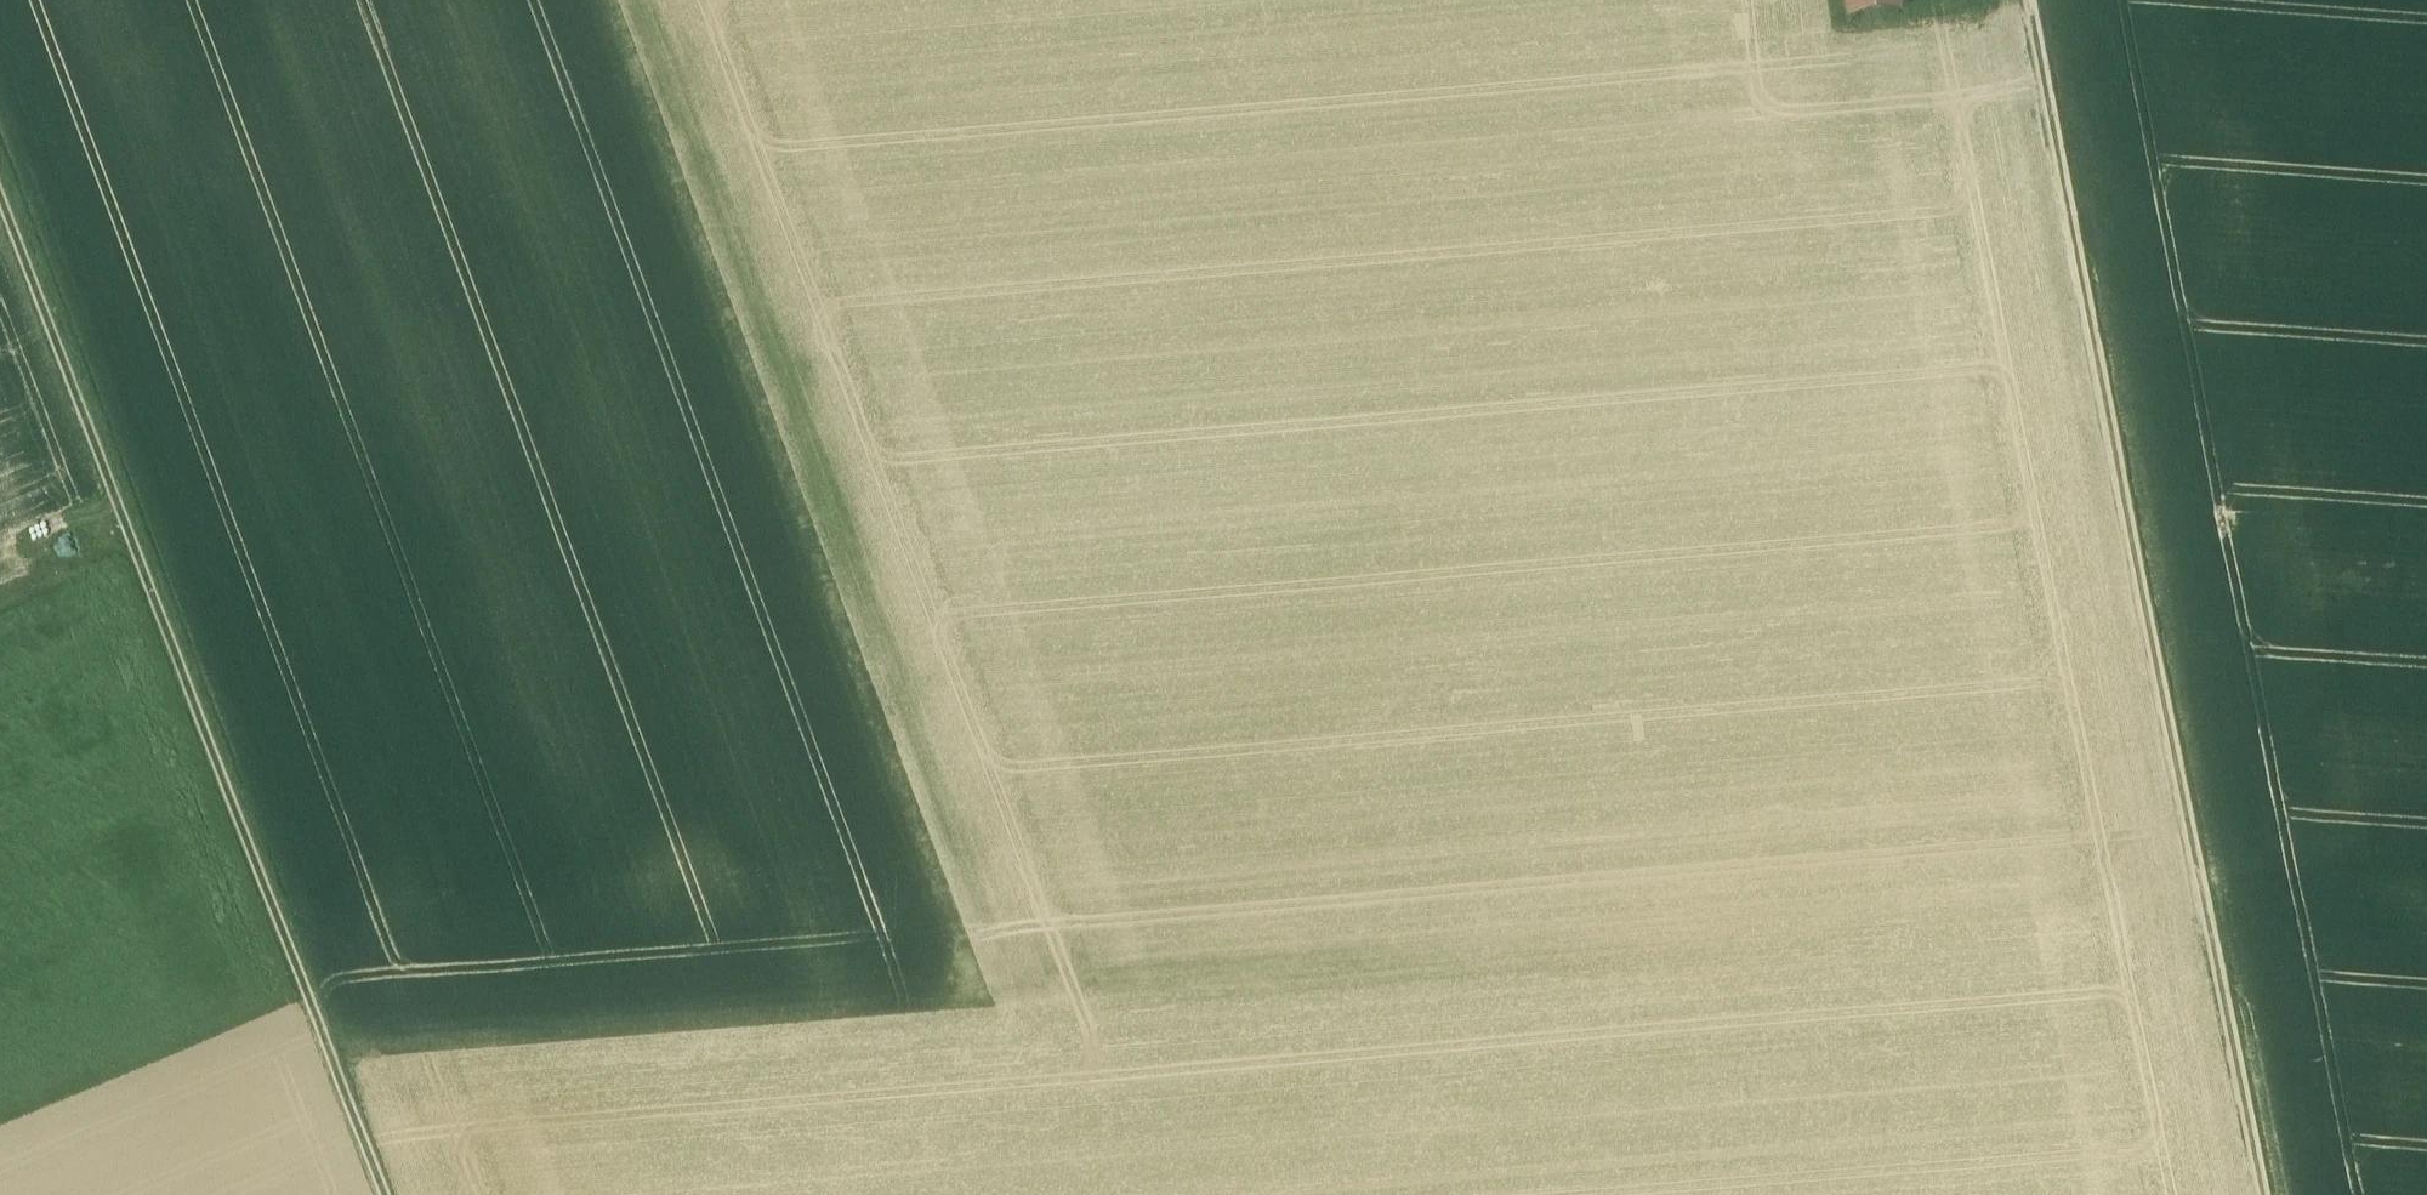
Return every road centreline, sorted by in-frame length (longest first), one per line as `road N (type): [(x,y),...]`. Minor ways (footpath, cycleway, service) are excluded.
road 1 (track): [(2037,0),(2271,1194)]
road 2 (track): [(0,164),(390,1194)]

